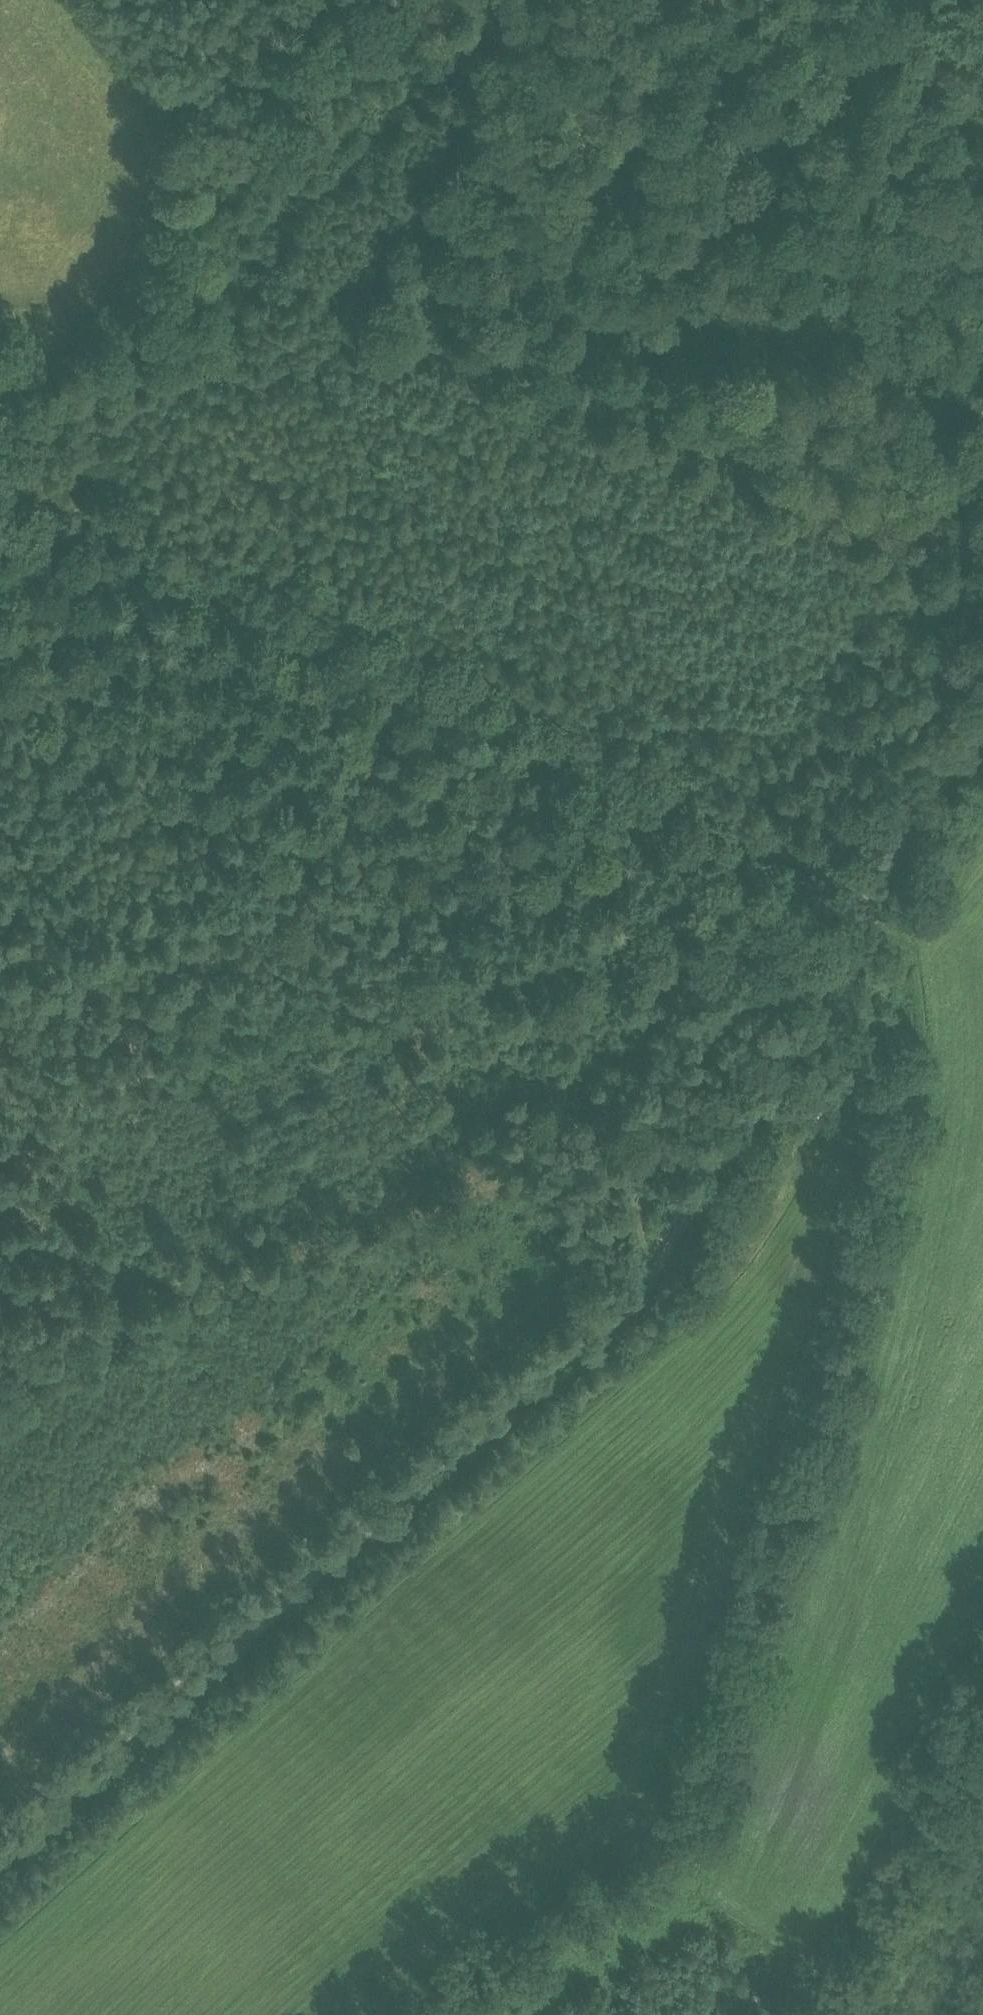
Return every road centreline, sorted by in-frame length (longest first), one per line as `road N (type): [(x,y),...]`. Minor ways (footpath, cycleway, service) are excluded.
road 1 (track): [(872,902),(681,1240),(639,1296),(0,1861)]
road 2 (track): [(787,1049),(0,1359)]
road 3 (track): [(982,747),(928,806),(872,902)]

